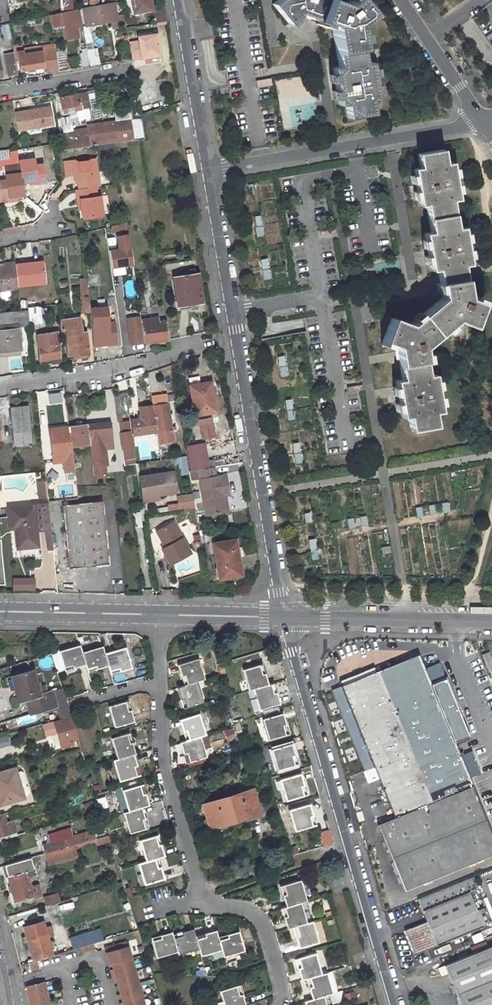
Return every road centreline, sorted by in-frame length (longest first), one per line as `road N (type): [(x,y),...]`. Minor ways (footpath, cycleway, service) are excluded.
road 1 (unclassified): [(282,617),(209,170)]
road 2 (unclassified): [(394,1004),(282,617)]
road 3 (unclassified): [(209,170),(482,123)]
road 4 (residential): [(163,678),(167,774),(202,903)]
road 5 (residential): [(0,389),(116,372),(212,342)]
road 6 (secondary): [(282,617),(491,621)]
road 7 (unclassified): [(209,170),(179,0)]
road 8 (secondary): [(0,611),(160,615)]
road 9 (residential): [(202,903),(248,913),(265,926),(281,1004)]
road 10 (unclassified): [(482,123),(400,0)]
road 11 (residential): [(0,93),(130,70)]
road 12 (secondary): [(160,615),(282,617)]

